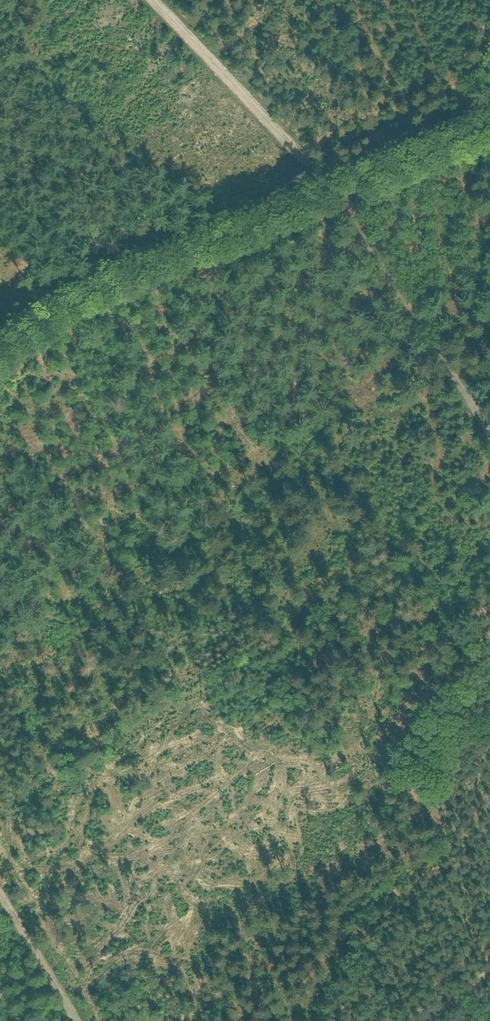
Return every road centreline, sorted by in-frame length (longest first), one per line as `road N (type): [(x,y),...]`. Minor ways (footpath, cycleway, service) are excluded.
road 1 (track): [(0,350),(106,283),(334,191)]
road 2 (track): [(334,191),(153,0)]
road 3 (track): [(334,191),(439,352)]
road 4 (track): [(489,122),(334,191)]
road 5 (track): [(0,887),(77,1020)]

